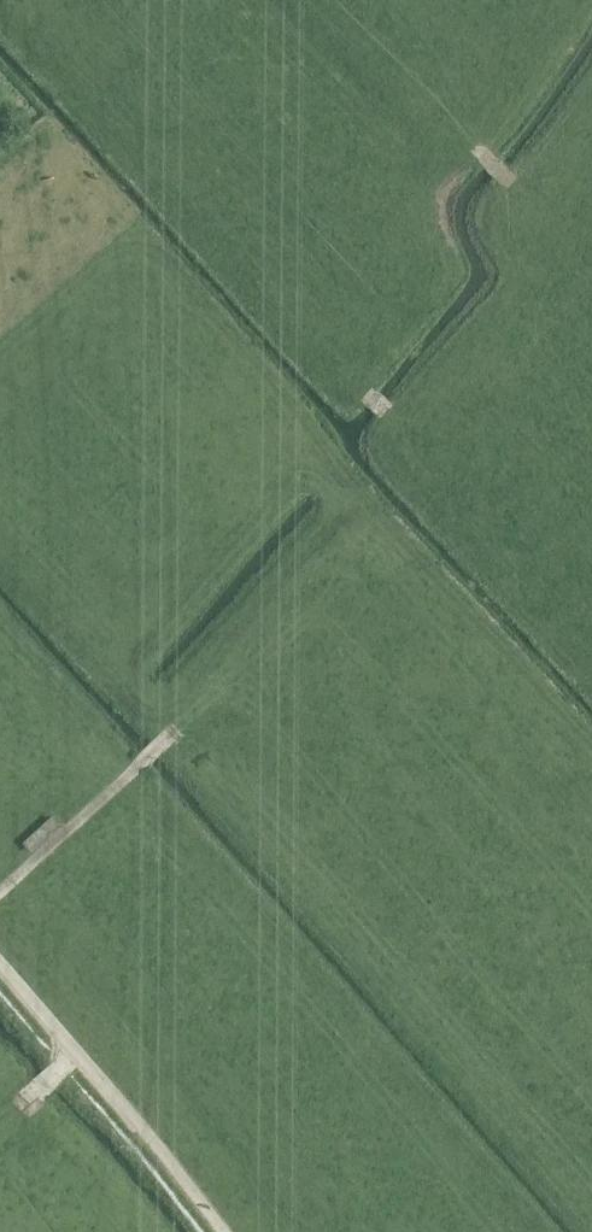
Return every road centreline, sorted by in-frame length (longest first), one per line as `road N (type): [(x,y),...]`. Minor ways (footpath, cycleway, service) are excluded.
road 1 (track): [(168,735),(0,892)]
road 2 (track): [(76,1053),(215,1231)]
road 3 (track): [(0,967),(76,1053),(20,1105)]
road 4 (track): [(591,111),(531,196),(488,155)]
road 5 (track): [(531,196),(513,242),(514,345)]

